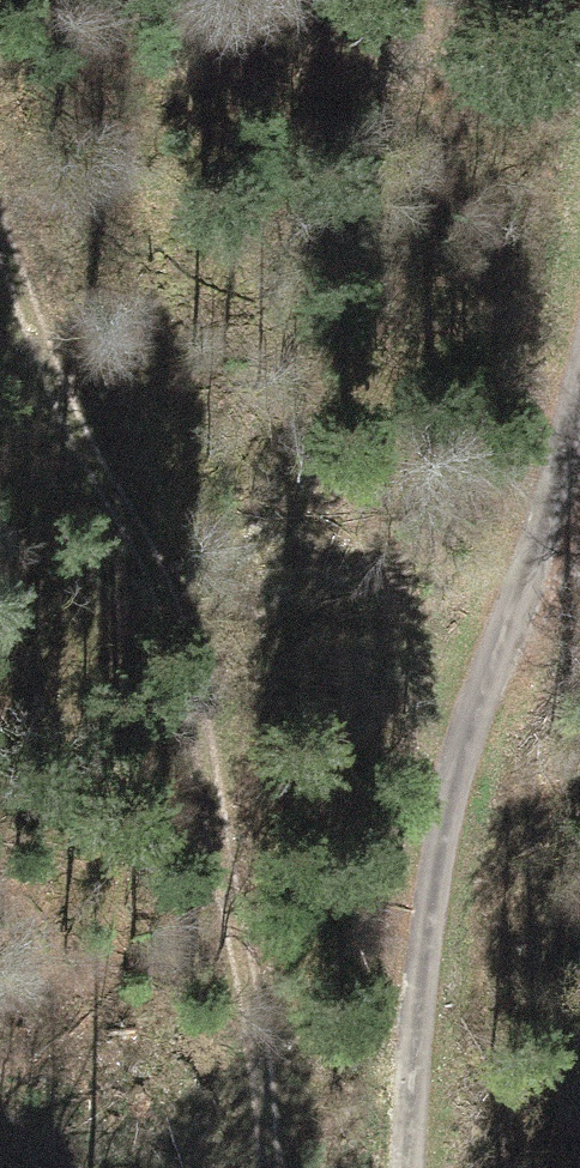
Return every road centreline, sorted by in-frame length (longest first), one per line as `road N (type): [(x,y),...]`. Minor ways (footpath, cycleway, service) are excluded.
road 1 (track): [(0,264),(65,430),(180,648),(240,868),(257,1167)]
road 2 (unclassified): [(579,477),(481,755),(406,1167)]

